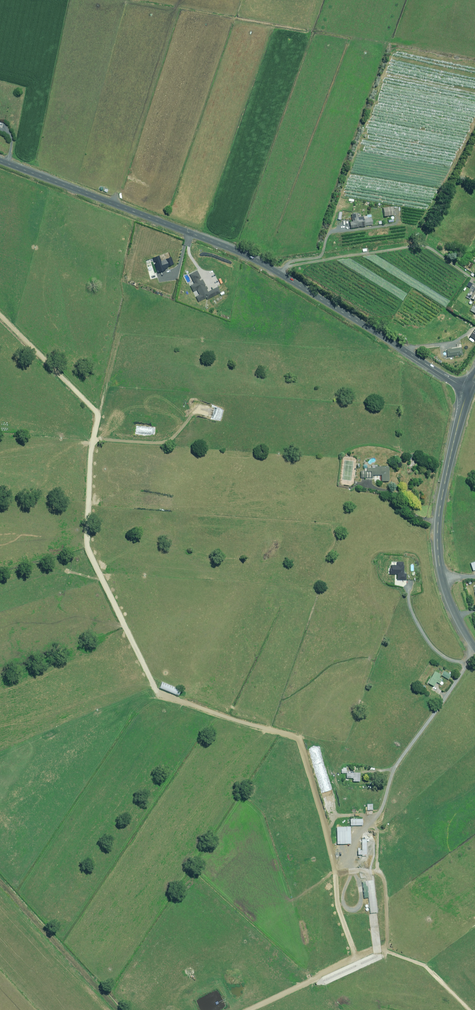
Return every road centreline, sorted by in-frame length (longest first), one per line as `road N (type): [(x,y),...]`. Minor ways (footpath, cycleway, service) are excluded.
road 1 (track): [(356,957),(299,738),(159,696),(86,547),(101,409),(0,307)]
road 2 (tertiary): [(0,161),(253,259),(469,390)]
road 3 (track): [(474,646),(463,675),(398,766),(387,803),(387,950)]
road 4 (tertiary): [(474,648),(449,599),(438,551),(441,501),(469,390)]
road 5 (track): [(474,1009),(428,963),(373,950),(249,1009)]

